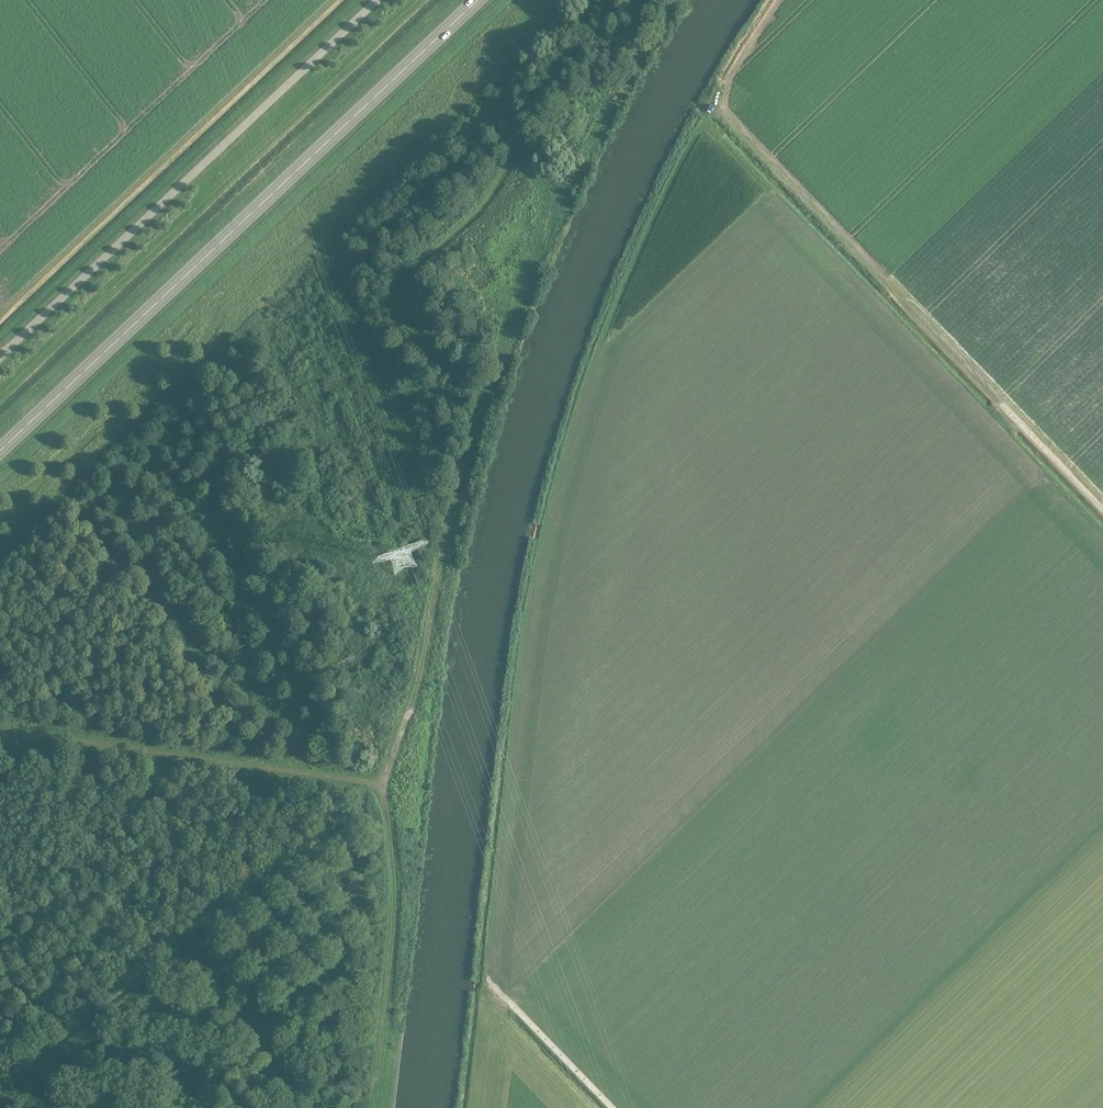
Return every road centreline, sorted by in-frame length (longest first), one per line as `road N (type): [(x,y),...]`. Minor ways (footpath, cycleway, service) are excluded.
road 1 (track): [(500,125),(508,161),(486,200),(403,275),(393,295),(475,403),(413,701),(383,778),(362,786),(0,738)]
road 2 (trunk): [(0,447),(477,0)]
road 3 (unclassified): [(0,355),(376,0)]
road 4 (track): [(370,1107),(393,883),(378,784)]
road 5 (track): [(1102,511),(1005,409)]

